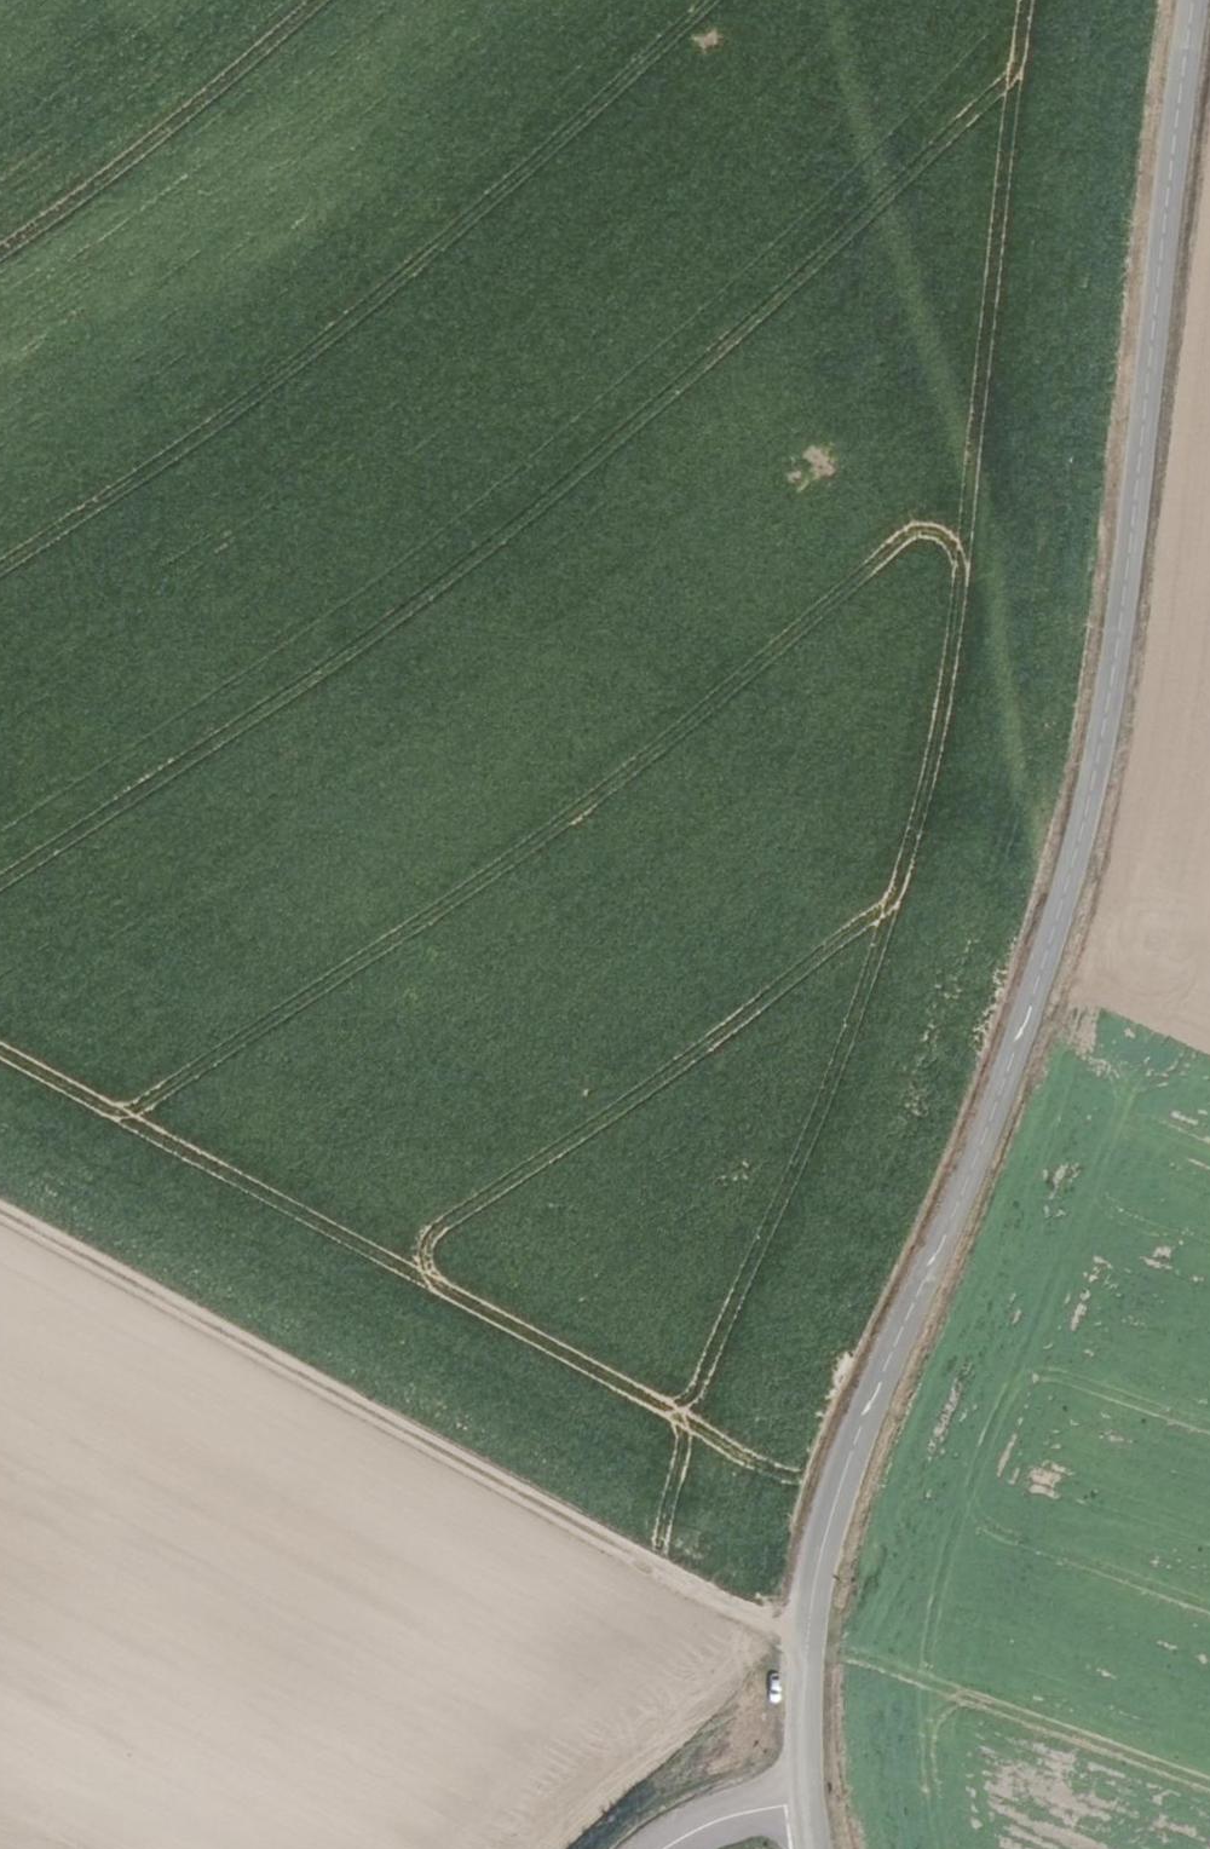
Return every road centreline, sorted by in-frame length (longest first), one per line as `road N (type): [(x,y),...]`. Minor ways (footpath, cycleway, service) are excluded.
road 1 (tertiary): [(805,1800),(803,1648),(832,1514),(1052,946),(1086,808),(1135,512),(1198,0)]
road 2 (track): [(803,1648),(0,1214)]
road 3 (primary): [(667,1848),(697,1828),(805,1800)]

